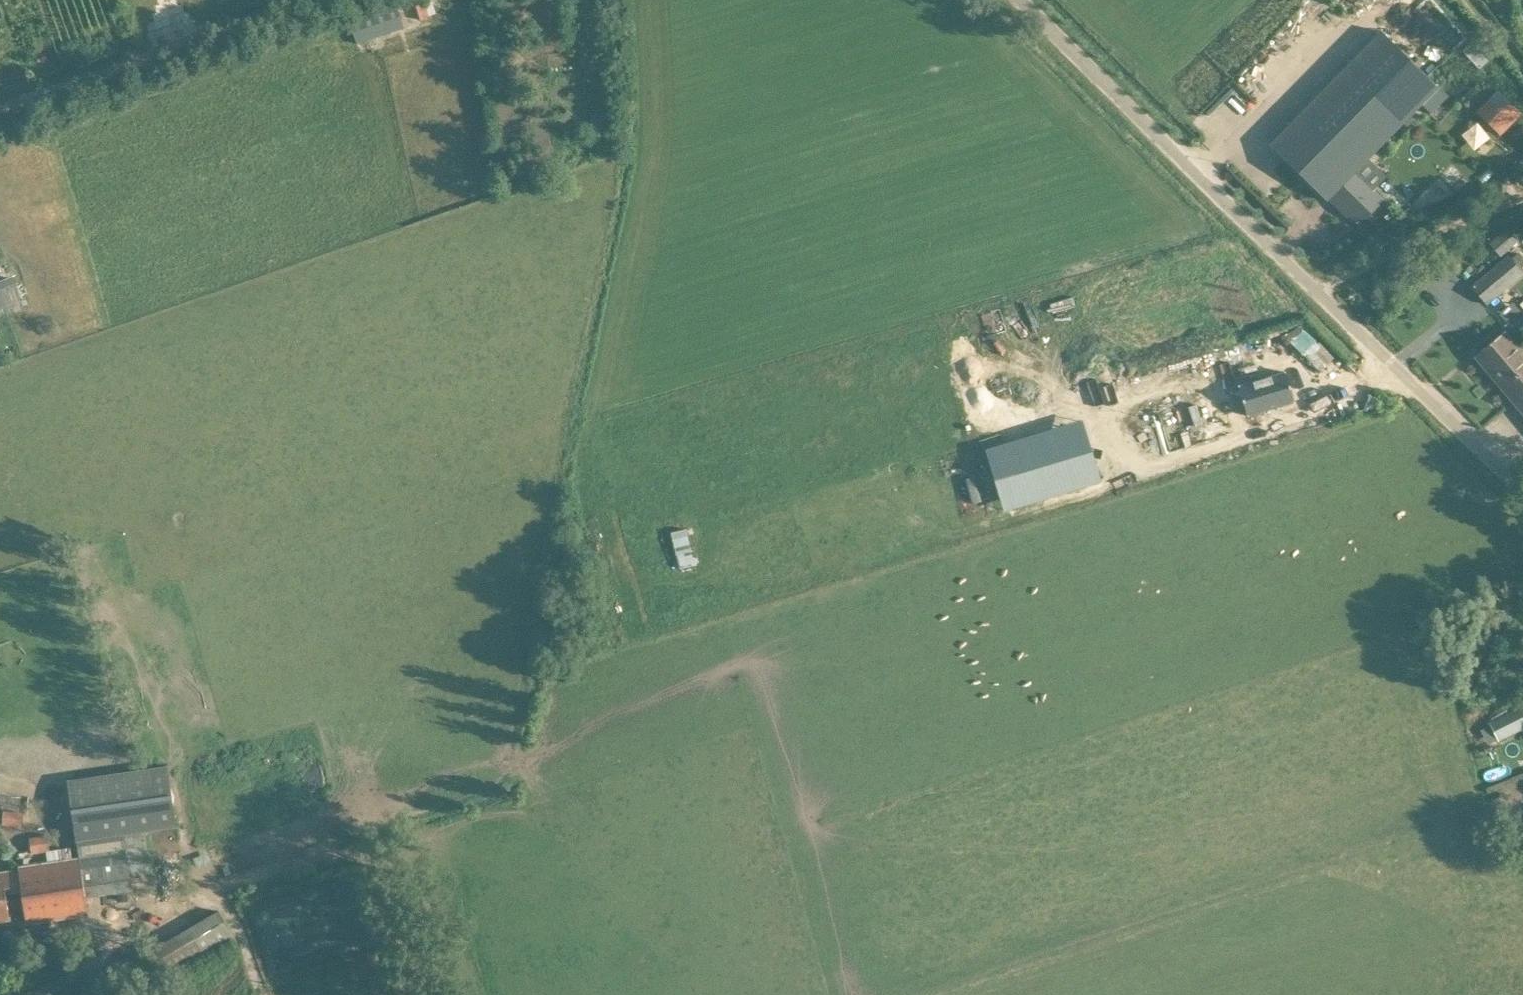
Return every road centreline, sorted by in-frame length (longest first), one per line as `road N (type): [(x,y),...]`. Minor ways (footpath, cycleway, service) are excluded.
road 1 (unclassified): [(1522,486),(1025,0)]

